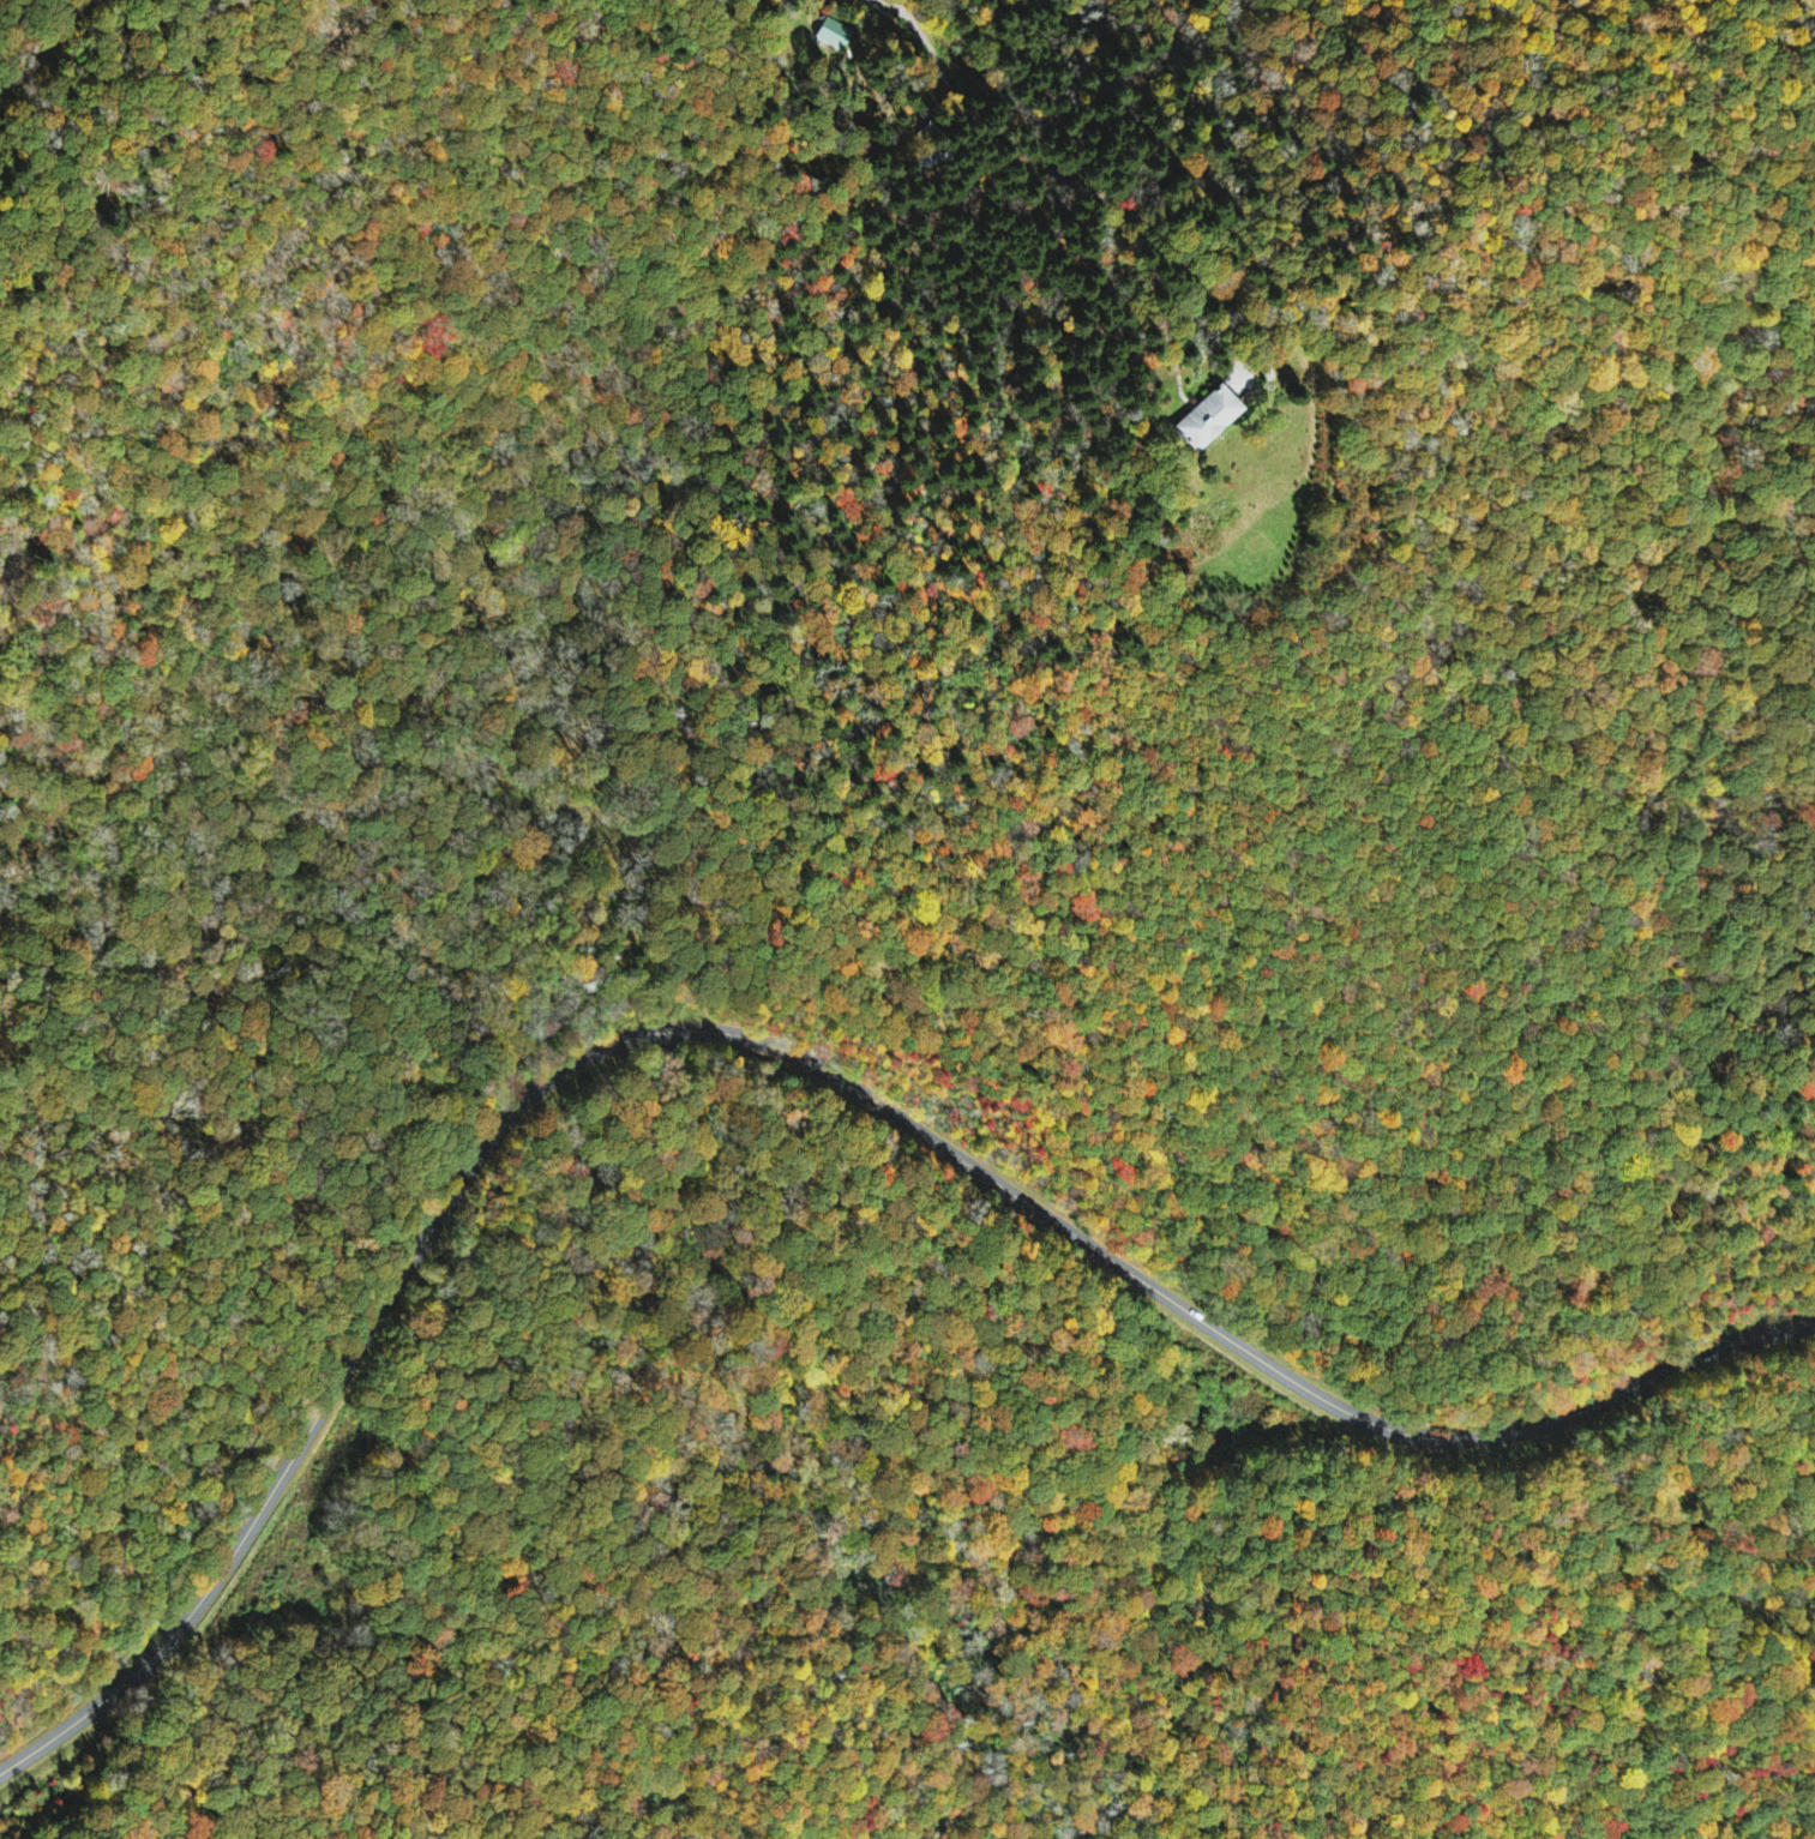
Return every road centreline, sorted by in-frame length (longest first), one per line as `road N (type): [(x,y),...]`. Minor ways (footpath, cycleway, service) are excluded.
road 1 (secondary): [(0,1772),(113,1694),(163,1647),(235,1550),(501,1125),(566,1065),(623,1040),(717,1030),(829,1069),(1290,1377),(1370,1420),(1420,1435),(1528,1428),(1735,1342),(1814,1324)]

